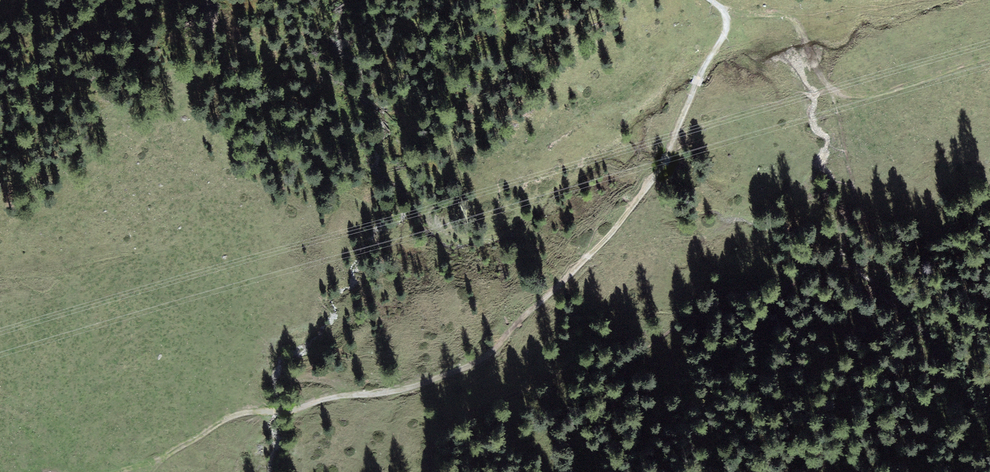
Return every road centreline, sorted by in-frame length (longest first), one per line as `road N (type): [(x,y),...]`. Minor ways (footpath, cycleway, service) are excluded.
road 1 (track): [(258,411),(435,384),(488,357),(587,261),(664,164),(727,30),(726,15)]
road 2 (track): [(989,58),(844,96),(826,82),(795,20),(726,15)]
road 3 (track): [(99,471),(162,460),(243,411),(258,411)]

